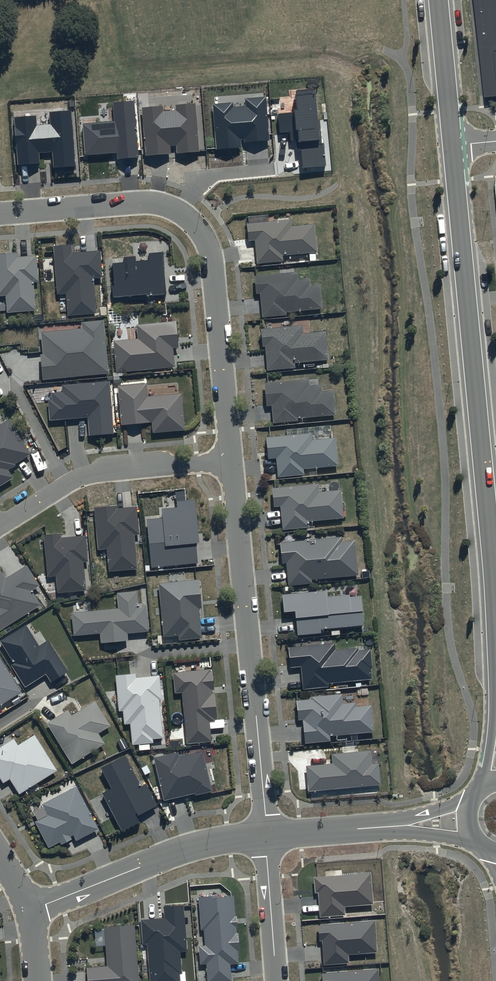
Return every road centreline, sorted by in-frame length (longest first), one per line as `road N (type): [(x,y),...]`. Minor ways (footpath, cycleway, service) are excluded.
road 1 (tertiary): [(495,641),(453,146)]
road 2 (residential): [(231,461),(211,268),(187,218),(150,202),(0,212)]
road 3 (residential): [(266,836),(231,461)]
road 4 (residential): [(31,910),(175,851),(266,836)]
road 5 (residential): [(0,525),(84,475),(231,461)]
road 6 (tertiary): [(453,146),(438,0)]
road 7 (residential): [(276,980),(266,836)]
road 8 (residential): [(266,836),(389,828)]

